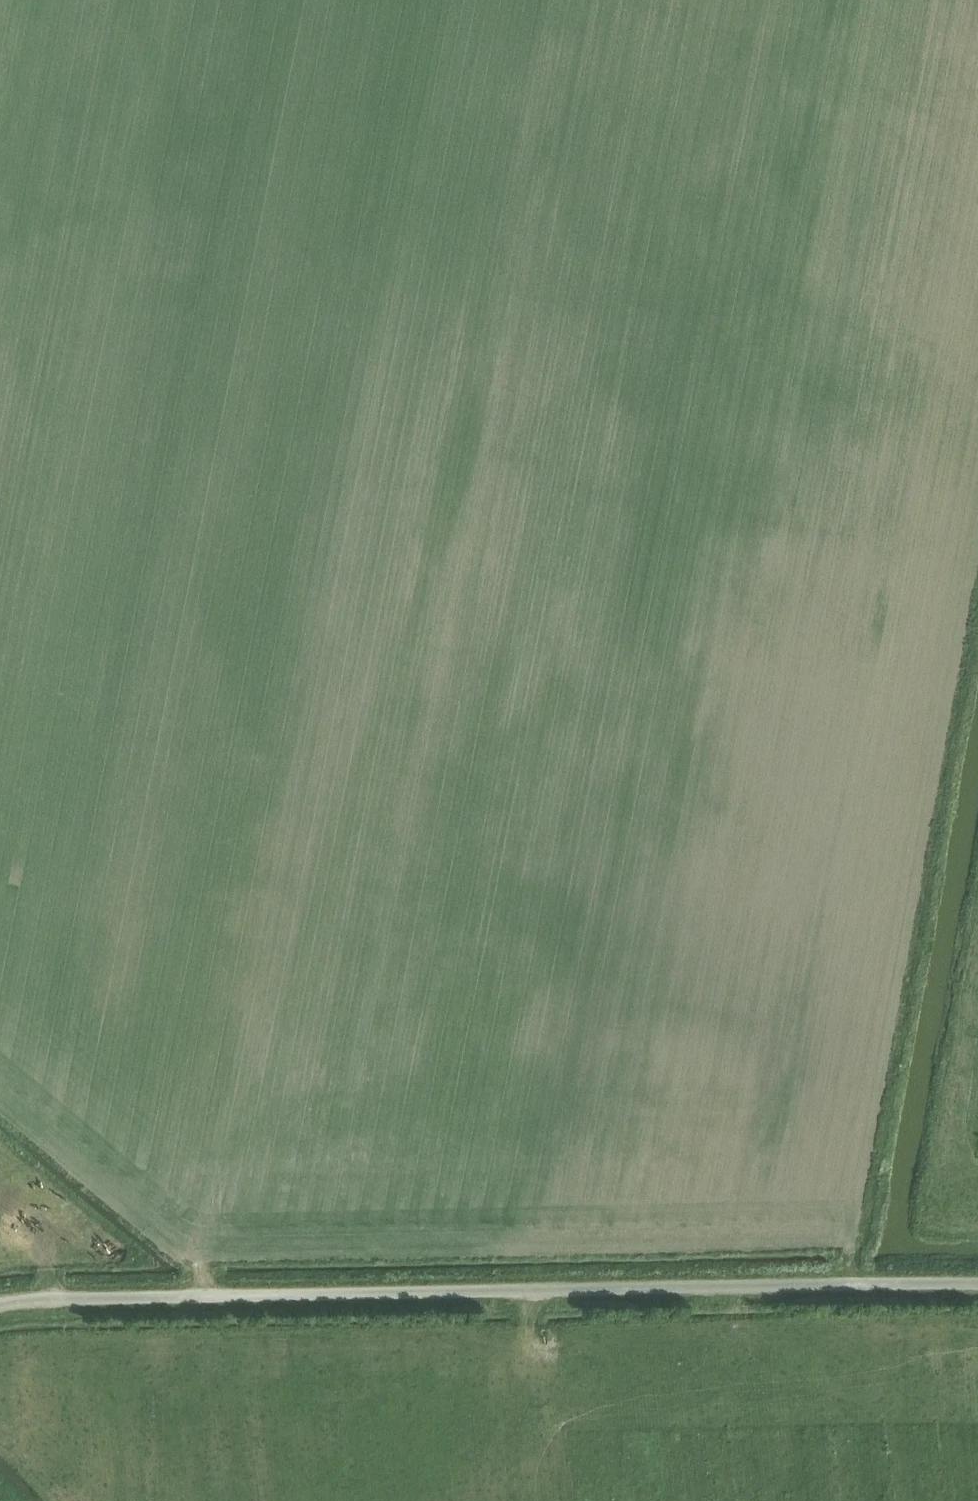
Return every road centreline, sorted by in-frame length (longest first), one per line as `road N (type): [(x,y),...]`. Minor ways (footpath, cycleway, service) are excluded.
road 1 (unclassified): [(0,1302),(977,1284)]

